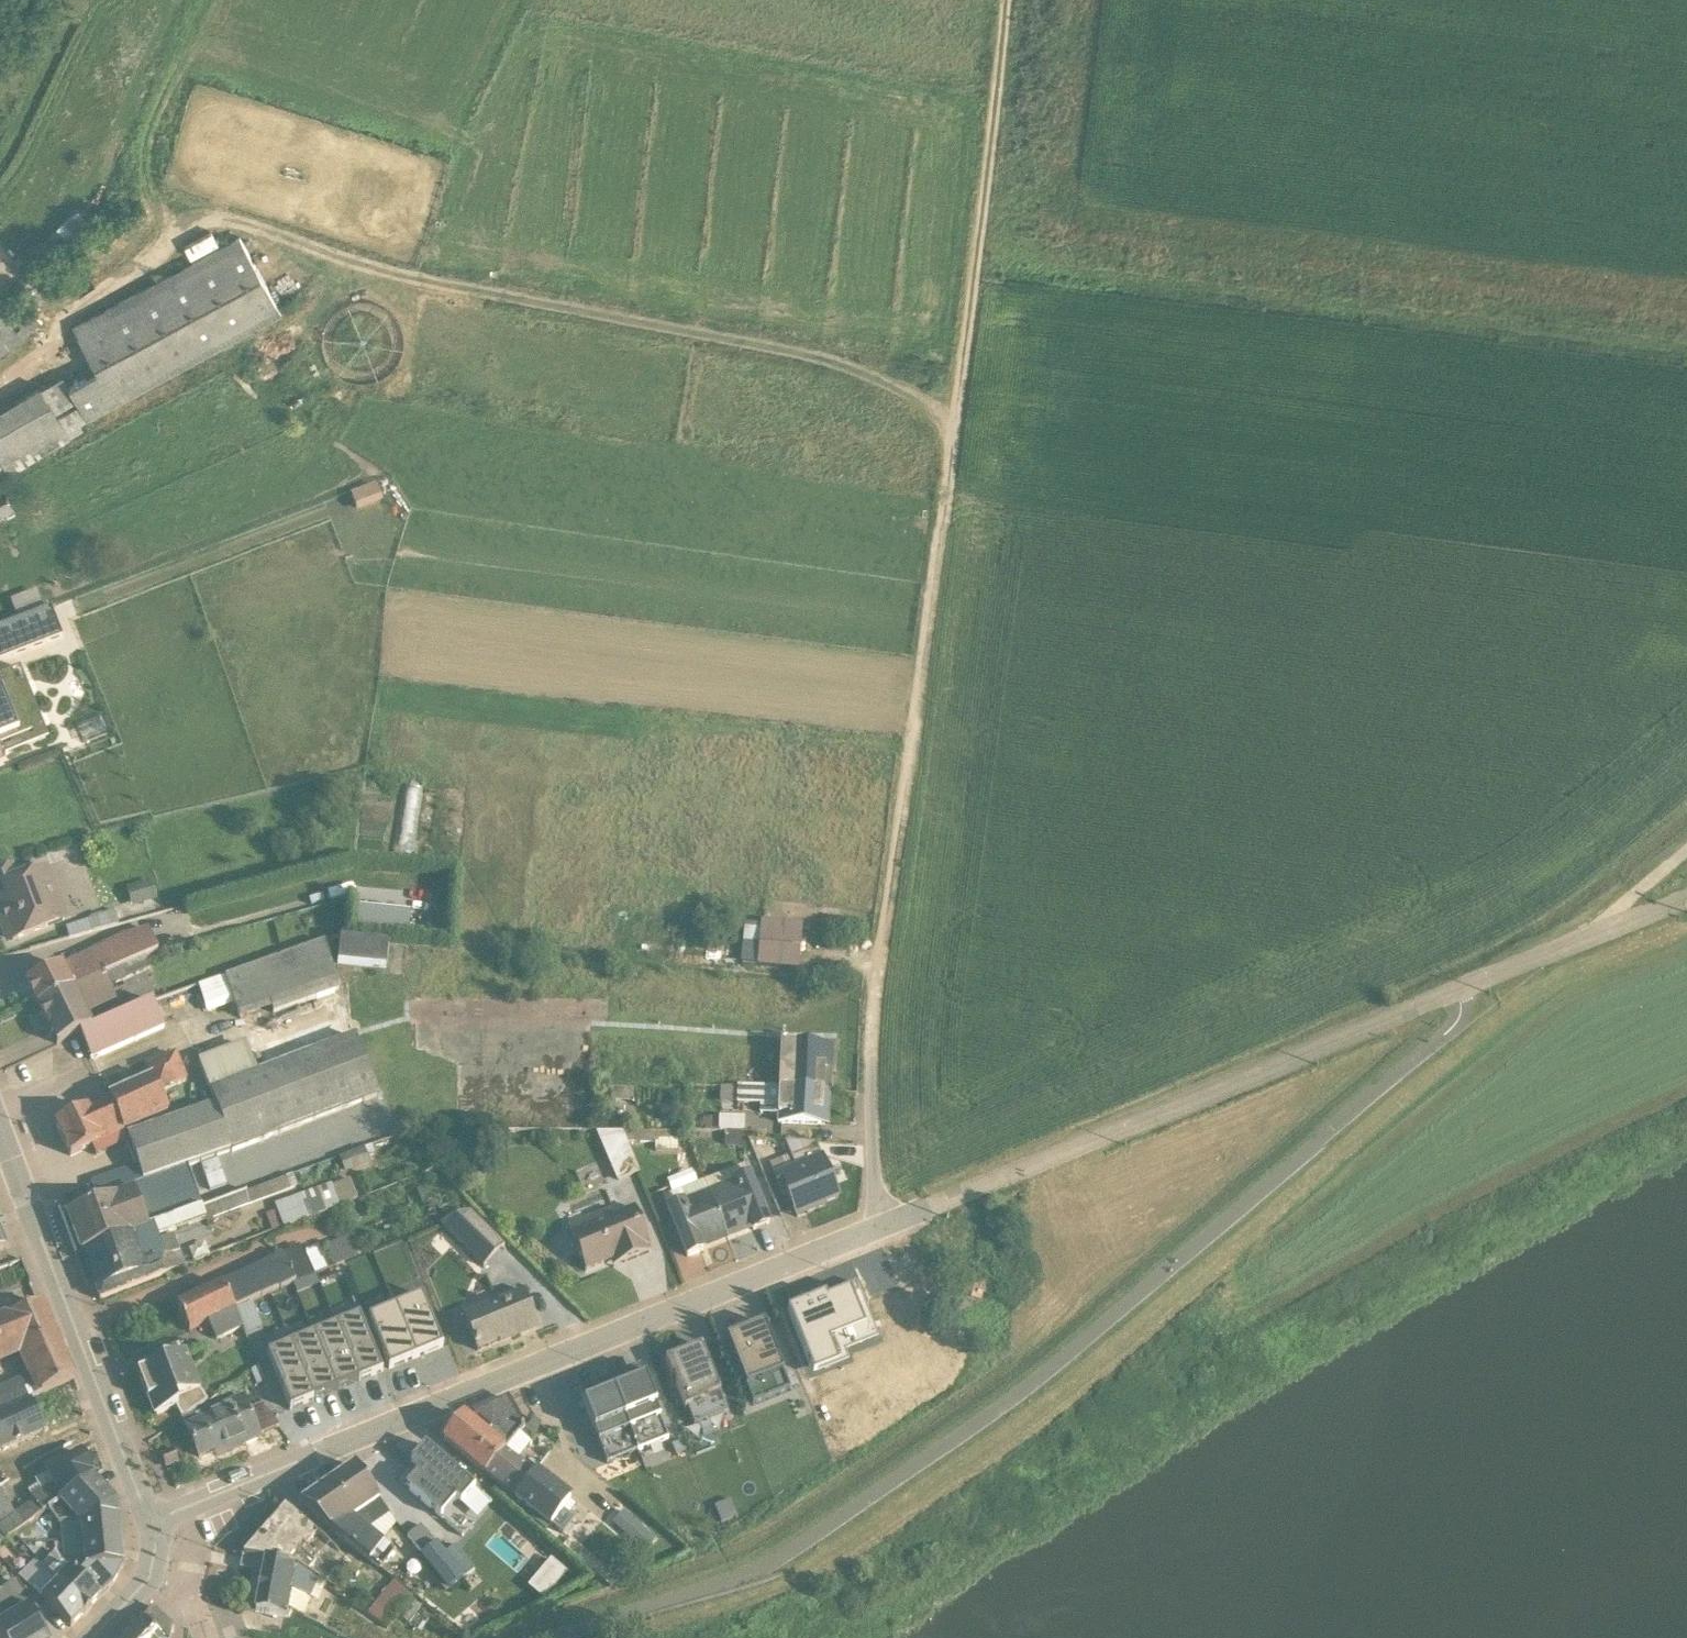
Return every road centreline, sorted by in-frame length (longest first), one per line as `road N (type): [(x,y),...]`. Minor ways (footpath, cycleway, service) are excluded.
road 1 (track): [(871,1064),(1002,0)]
road 2 (residential): [(150,1530),(882,1234)]
road 3 (unclassified): [(1464,1002),(882,1234)]
road 4 (residential): [(0,1137),(150,1530)]
road 5 (unclassified): [(1464,1002),(1686,910)]
road 6 (unclassified): [(882,1234),(871,1064)]
road 7 (residential): [(150,1530),(142,1589),(96,1637)]

